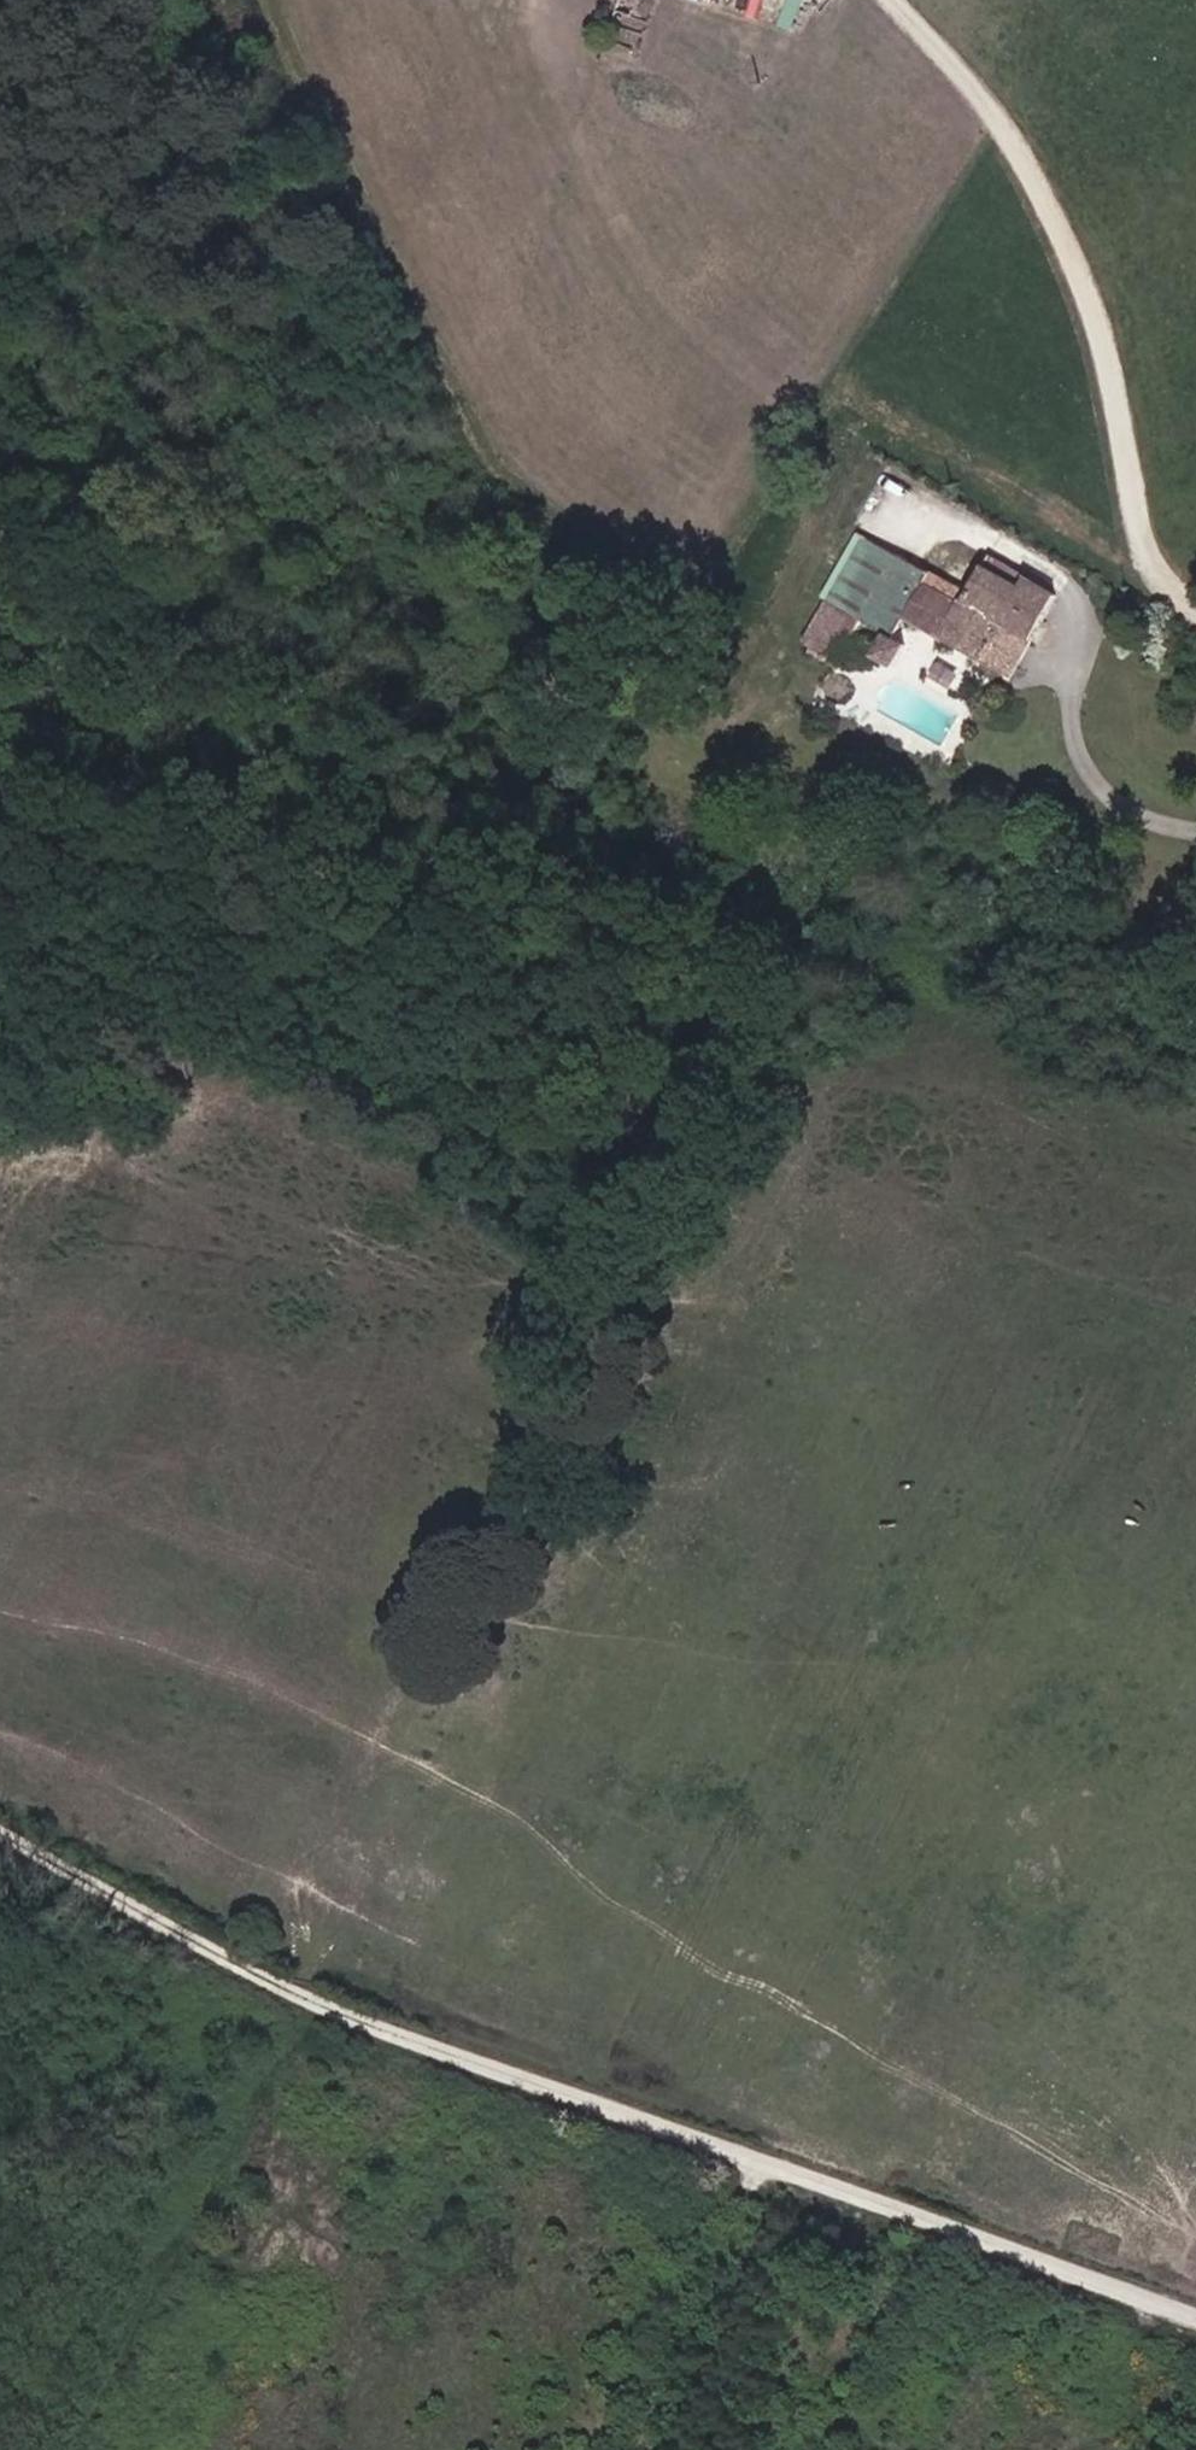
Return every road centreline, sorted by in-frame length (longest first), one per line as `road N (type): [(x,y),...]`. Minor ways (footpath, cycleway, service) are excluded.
road 1 (track): [(0,1840),(297,1995),(1195,2315)]
road 2 (track): [(1195,615),(1155,564),(1124,469),(1107,366),(1055,210),(949,44),(909,0)]

